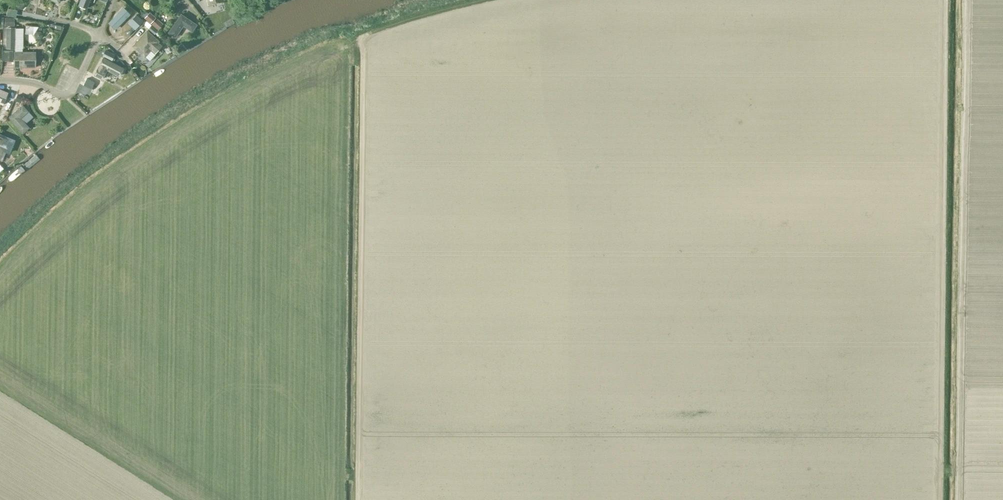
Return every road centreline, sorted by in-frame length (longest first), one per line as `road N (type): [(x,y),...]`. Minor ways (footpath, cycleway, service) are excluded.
road 1 (residential): [(98,35),(65,95),(0,80)]

